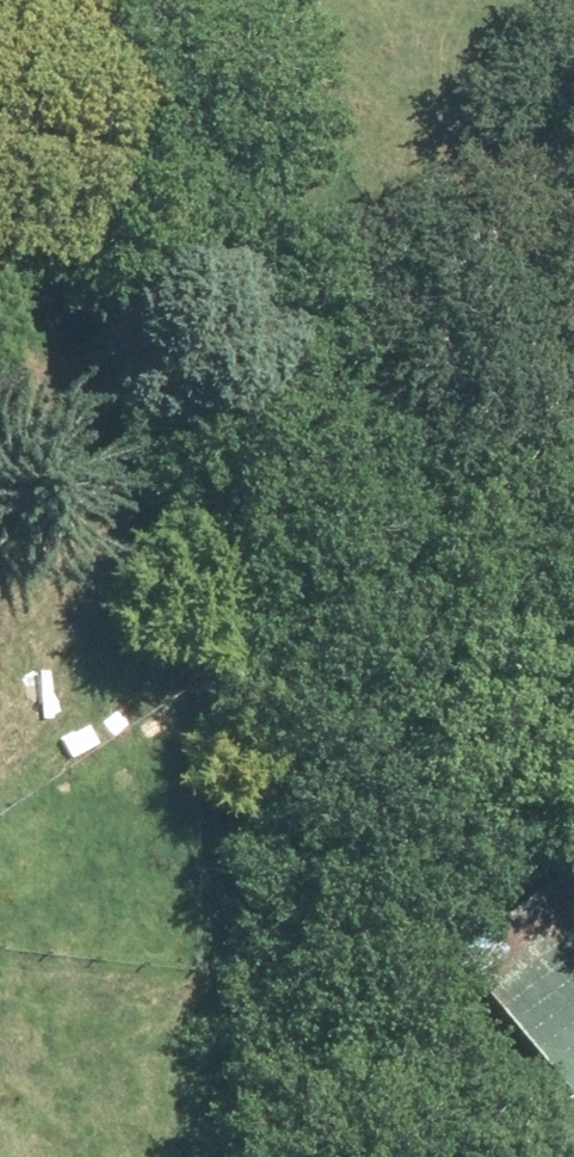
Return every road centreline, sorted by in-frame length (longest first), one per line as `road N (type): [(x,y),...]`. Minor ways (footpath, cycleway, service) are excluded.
road 1 (unknown): [(9,677),(321,1156)]
road 2 (residential): [(0,200),(232,533)]
road 3 (unknown): [(310,482),(0,682)]

